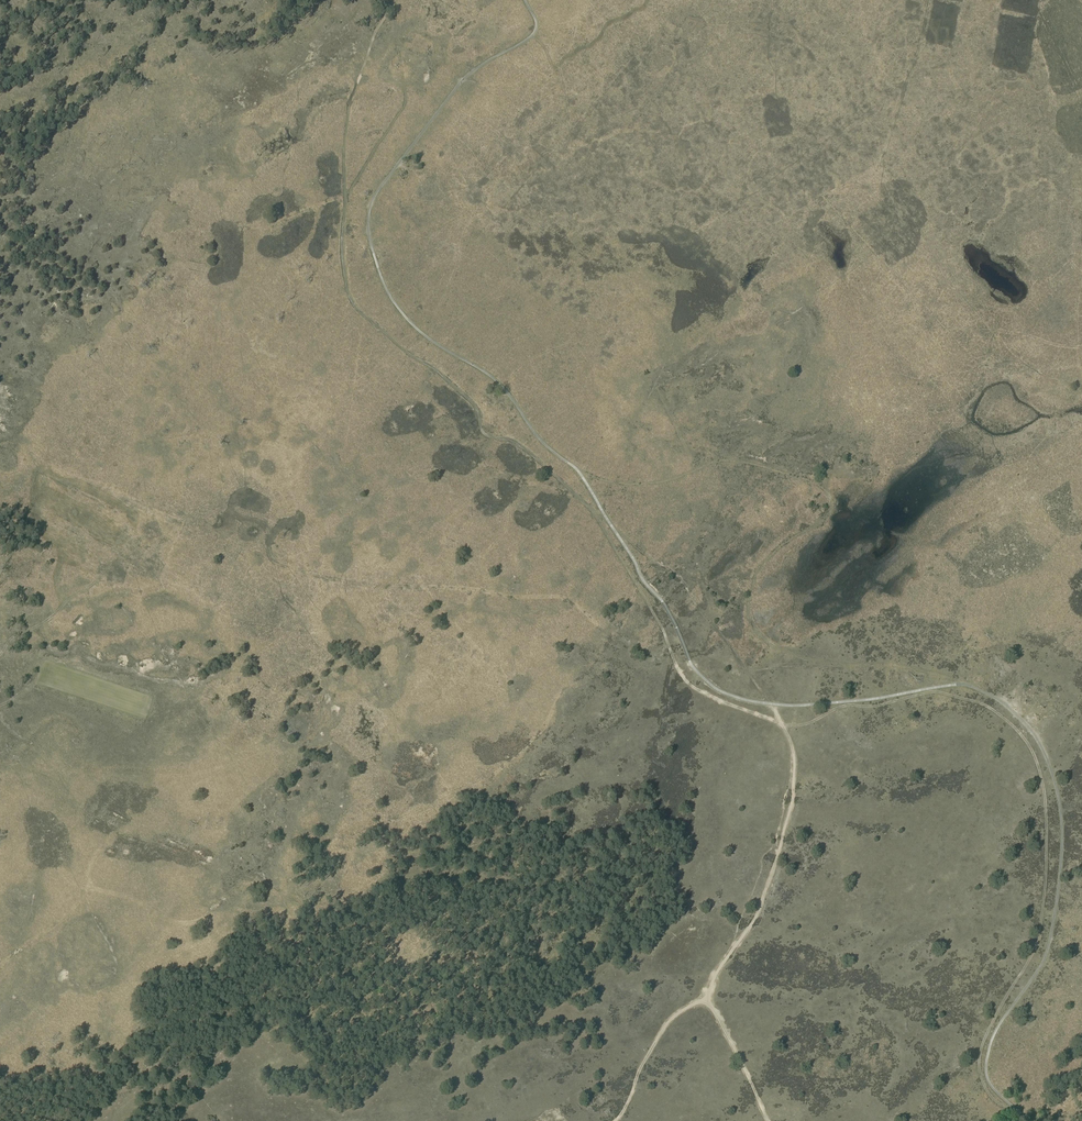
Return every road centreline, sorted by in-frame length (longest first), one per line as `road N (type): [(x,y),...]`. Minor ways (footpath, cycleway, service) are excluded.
road 1 (track): [(594,511),(682,579),(781,727)]
road 2 (track): [(707,996),(670,1017),(612,1120)]

